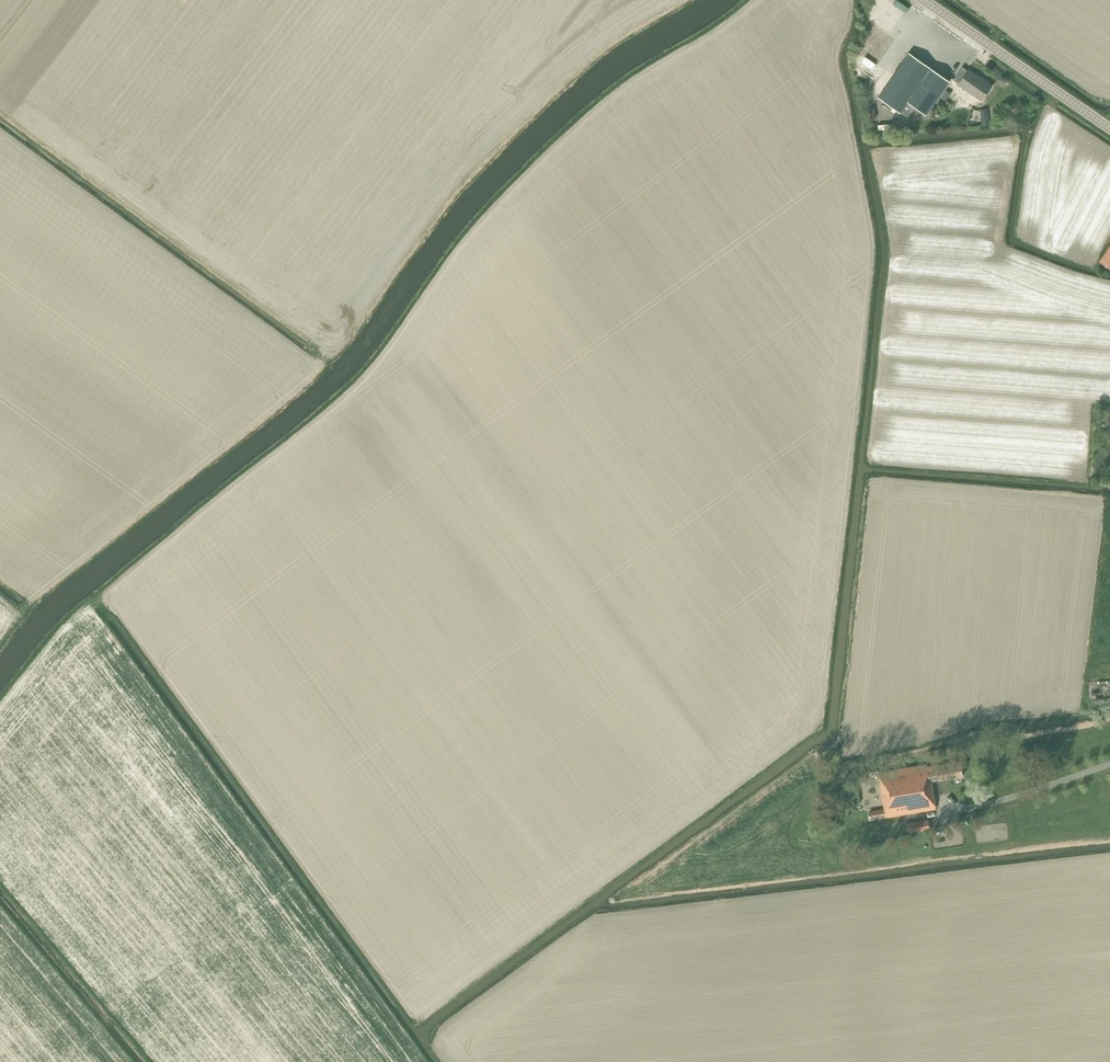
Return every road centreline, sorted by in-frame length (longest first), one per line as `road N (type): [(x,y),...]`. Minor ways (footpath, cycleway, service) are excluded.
road 1 (tertiary): [(1109,128),(923,0)]

